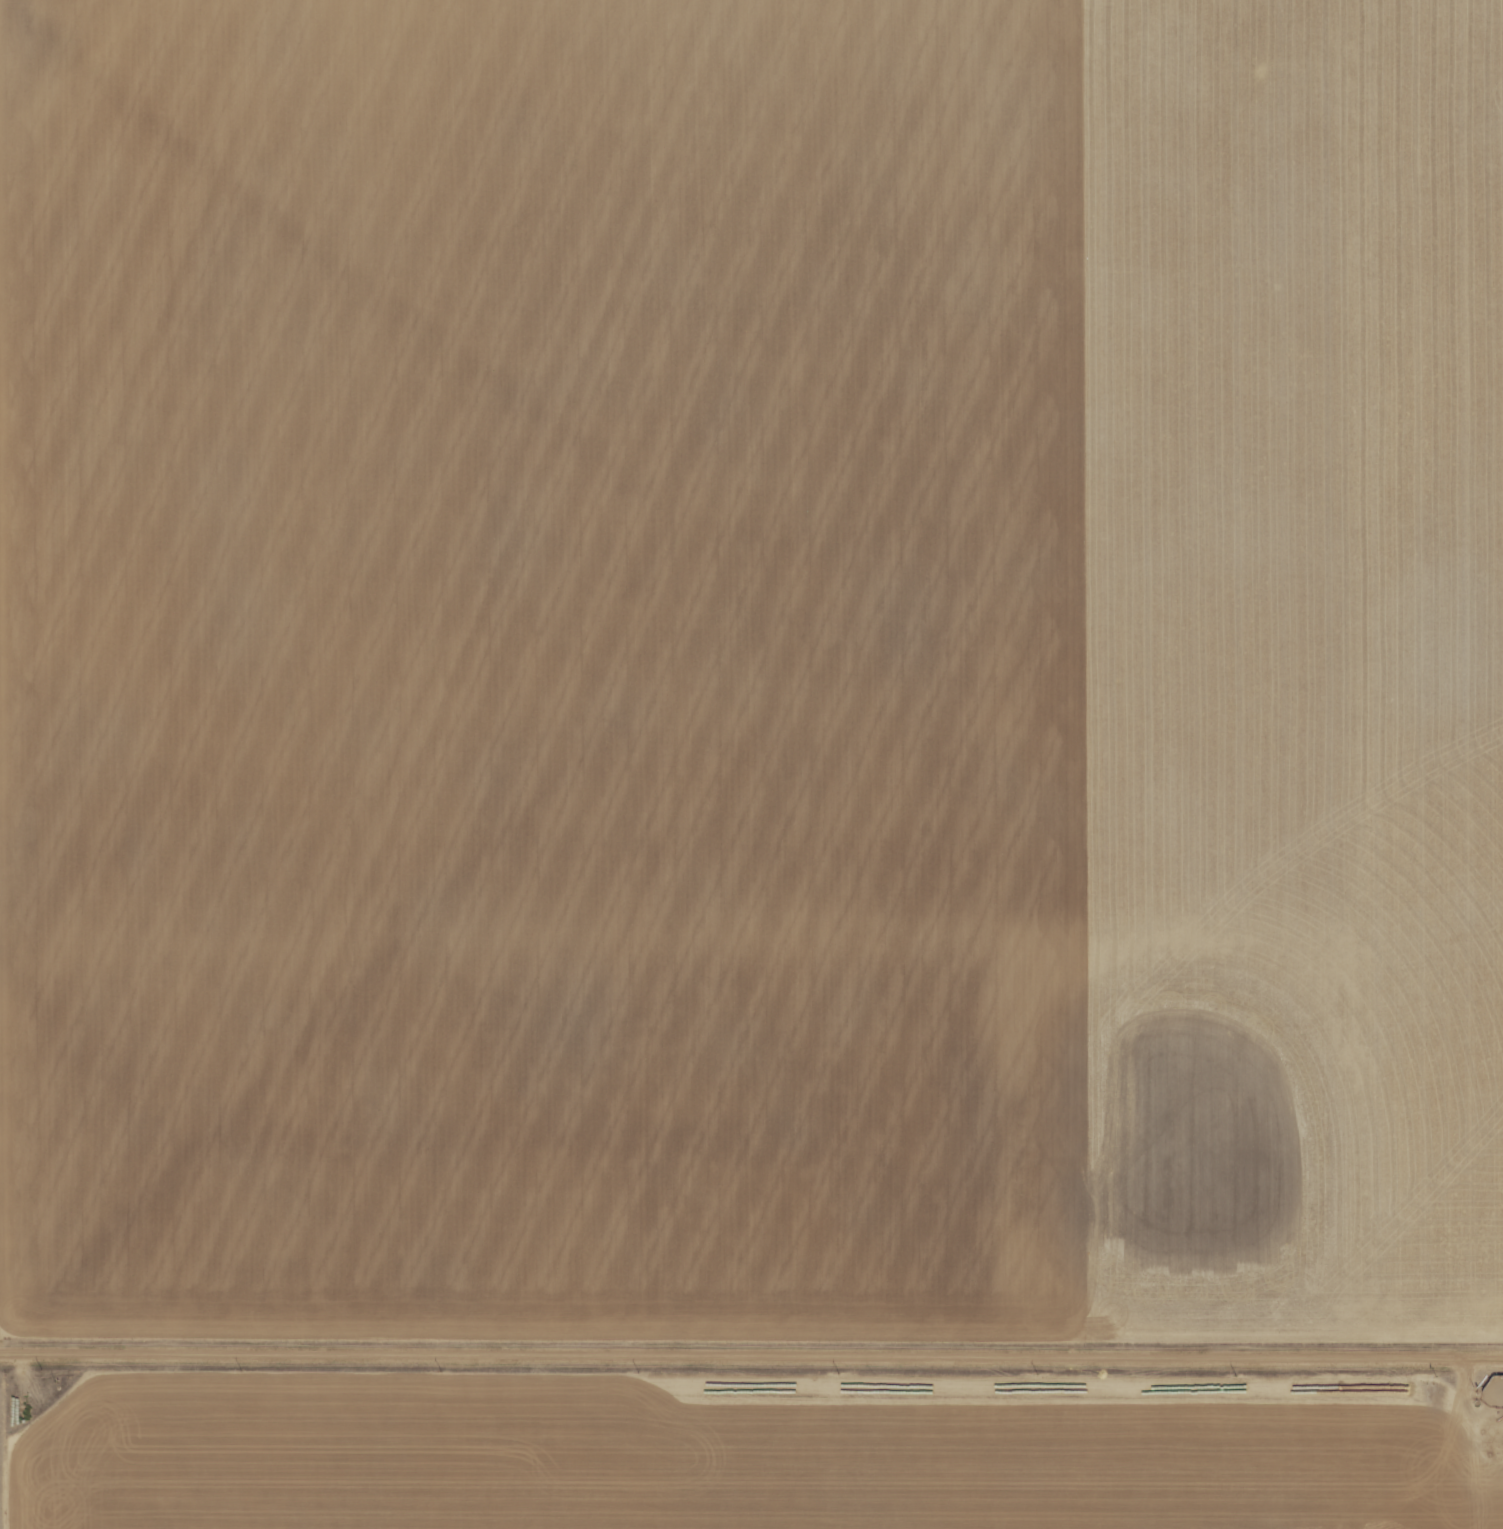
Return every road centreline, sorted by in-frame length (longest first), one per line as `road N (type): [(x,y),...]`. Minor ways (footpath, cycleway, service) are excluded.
road 1 (residential): [(1502,1360),(0,1356)]
road 2 (residential): [(1437,1528),(1437,1360)]

